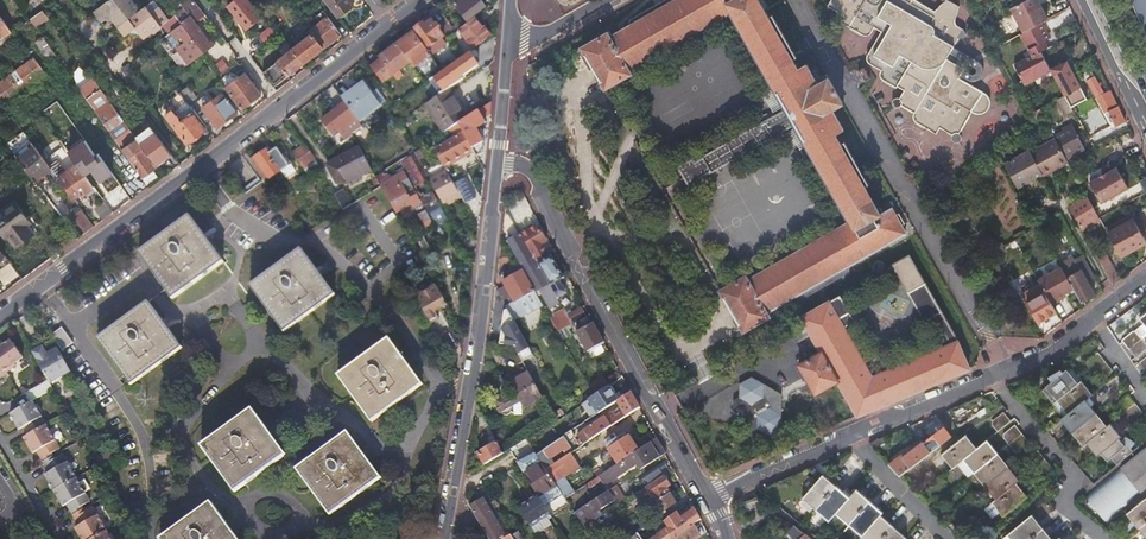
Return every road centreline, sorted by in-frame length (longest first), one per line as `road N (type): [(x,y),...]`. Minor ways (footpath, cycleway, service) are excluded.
road 1 (residential): [(714,497),(864,426),(1030,363),(1145,276)]
road 2 (residential): [(714,497),(645,395),(533,178),(524,167),(496,163)]
road 3 (tertiary): [(496,163),(443,538)]
road 4 (residential): [(281,108),(0,314)]
road 5 (residential): [(423,0),(281,108)]
road 6 (primary): [(1079,0),(1145,124)]
road 7 (residential): [(203,0),(281,108)]
road 8 (tertiary): [(508,34),(496,163)]

